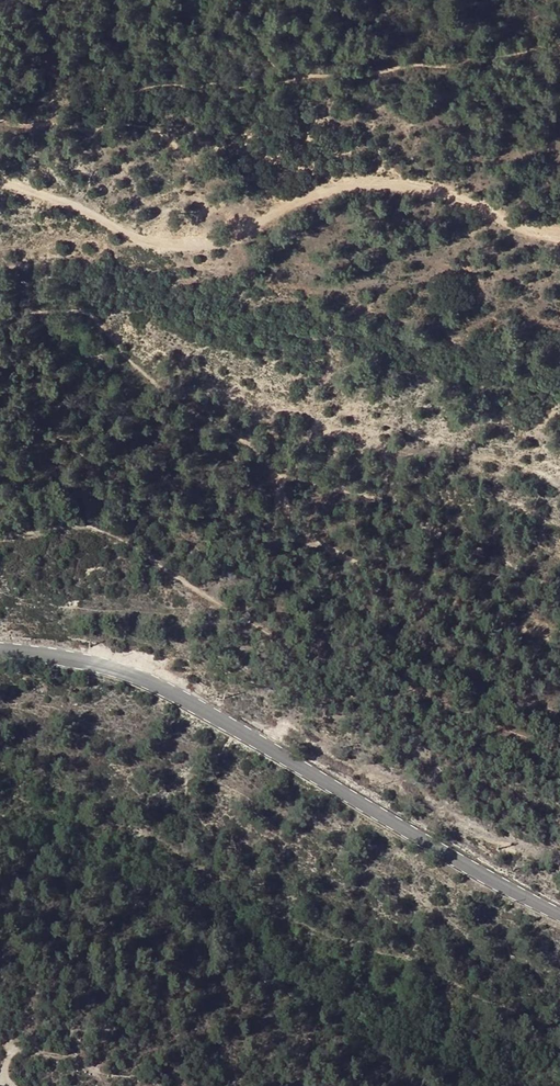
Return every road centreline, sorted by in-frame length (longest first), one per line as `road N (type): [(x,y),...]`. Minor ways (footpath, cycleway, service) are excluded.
road 1 (tertiary): [(559,918),(154,684),(0,649)]
road 2 (track): [(559,238),(448,195),(362,180),(220,237),(162,248),(0,179)]

